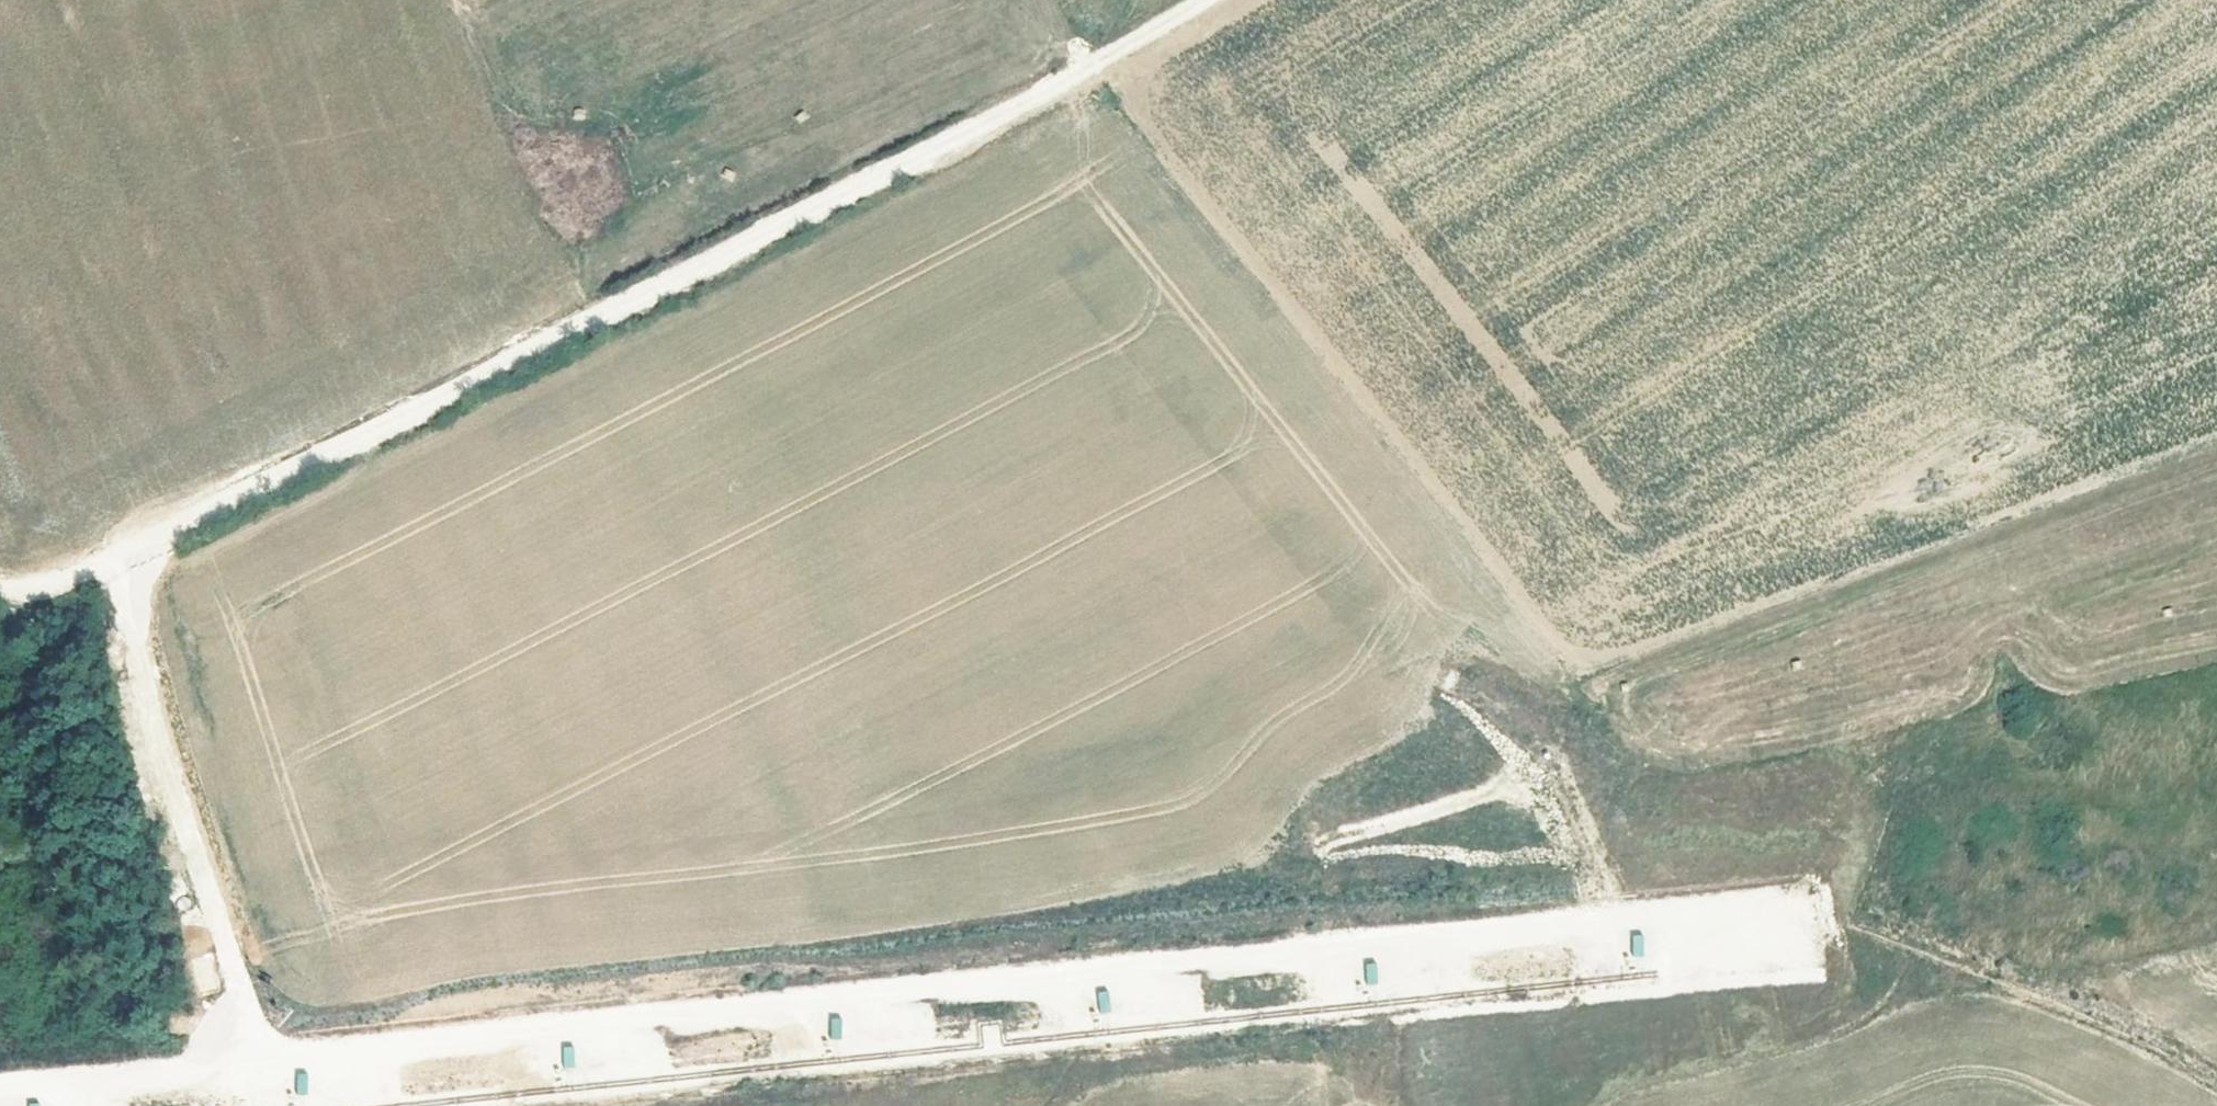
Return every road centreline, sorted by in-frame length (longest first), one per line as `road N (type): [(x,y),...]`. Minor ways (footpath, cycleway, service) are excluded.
road 1 (track): [(0,1096),(1798,913)]
road 2 (track): [(1196,0),(1106,54),(62,584),(28,586)]
road 3 (track): [(246,1071),(113,558)]

